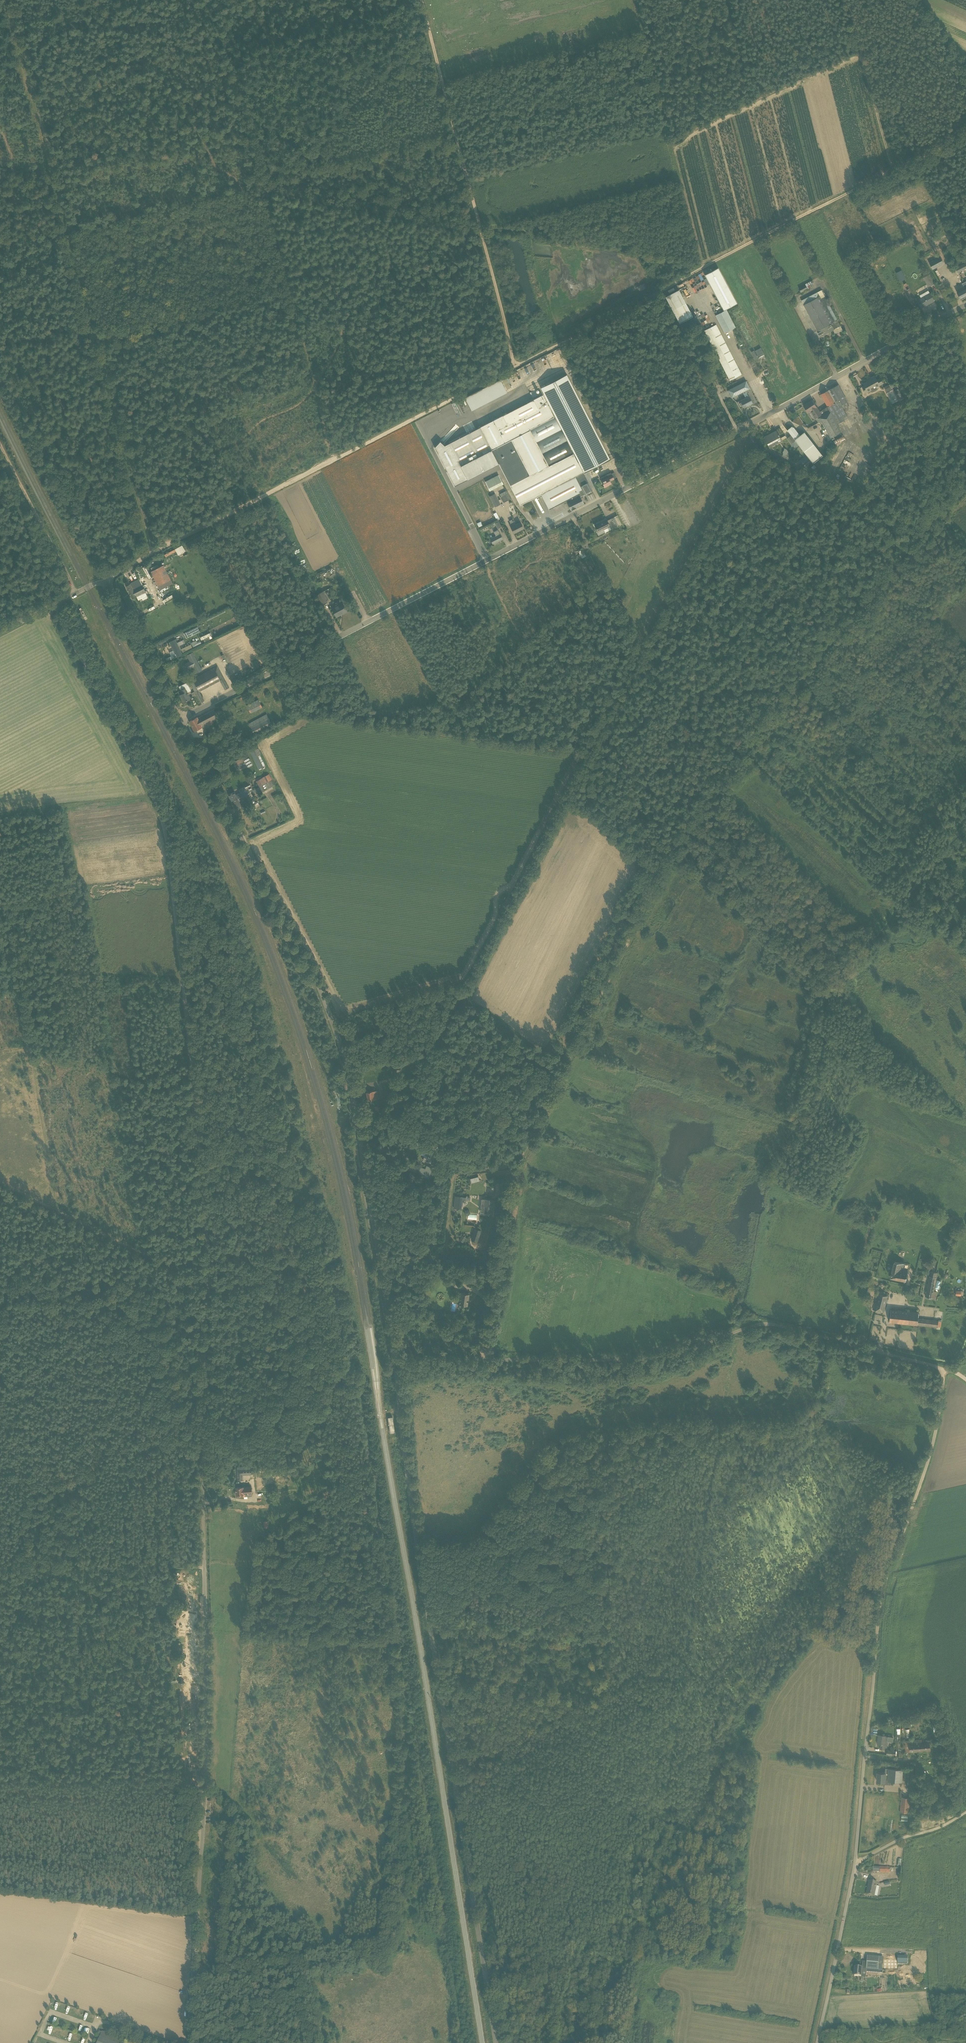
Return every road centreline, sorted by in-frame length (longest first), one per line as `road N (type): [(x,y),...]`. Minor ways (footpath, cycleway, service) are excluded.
road 1 (unclassified): [(855,1863),(882,1597),(932,1449),(944,1369),(760,1323),(635,1360),(397,1362)]
road 2 (track): [(482,1360),(505,1213),(655,877),(965,478)]
road 3 (track): [(56,604),(164,825),(208,1282),(0,1184)]
road 4 (unclassified): [(180,719),(965,304)]
road 5 (unclassified): [(189,2042),(206,1770),(208,1282)]
road 6 (track): [(756,421),(460,996),(423,1055)]
road 7 (unclassified): [(495,2042),(413,1535),(397,1362)]
road 8 (unclassified): [(397,1362),(336,1027),(180,719)]
road 9 (track): [(148,556),(5,0)]
road 10 (track): [(218,0),(337,459)]
road 11 (track): [(904,165),(515,367)]
road 12 (track): [(515,367),(423,0)]
road 13 (track): [(706,267),(637,0)]
road 14 (track): [(265,189),(483,234)]
road 15 (track): [(337,459),(153,553)]
road 16 (track): [(204,1567),(0,1565)]
road 17 (track): [(263,184),(66,233)]
road 18 (track): [(515,367),(337,459)]
road 19 (unclassified): [(817,2042),(855,1863)]
road 20 (track): [(850,0),(894,169)]
road 21 (track): [(0,443),(76,594)]
road 22 (track): [(58,1212),(33,1049)]
road 23 (unclassified): [(180,719),(106,579)]
road 24 (track): [(0,817),(152,794)]
road 25 (track): [(656,876),(588,810),(562,799)]
road 26 (unclassified): [(855,1863),(965,1813)]

